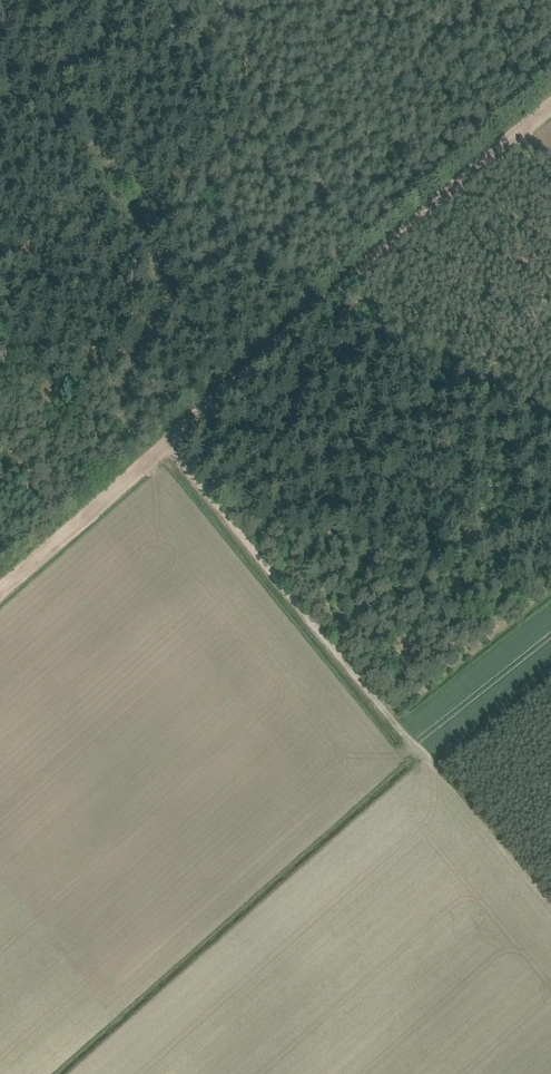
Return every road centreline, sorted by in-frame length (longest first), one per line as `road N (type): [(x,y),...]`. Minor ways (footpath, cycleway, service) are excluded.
road 1 (track): [(0,591),(550,104)]
road 2 (track): [(162,448),(550,911)]

